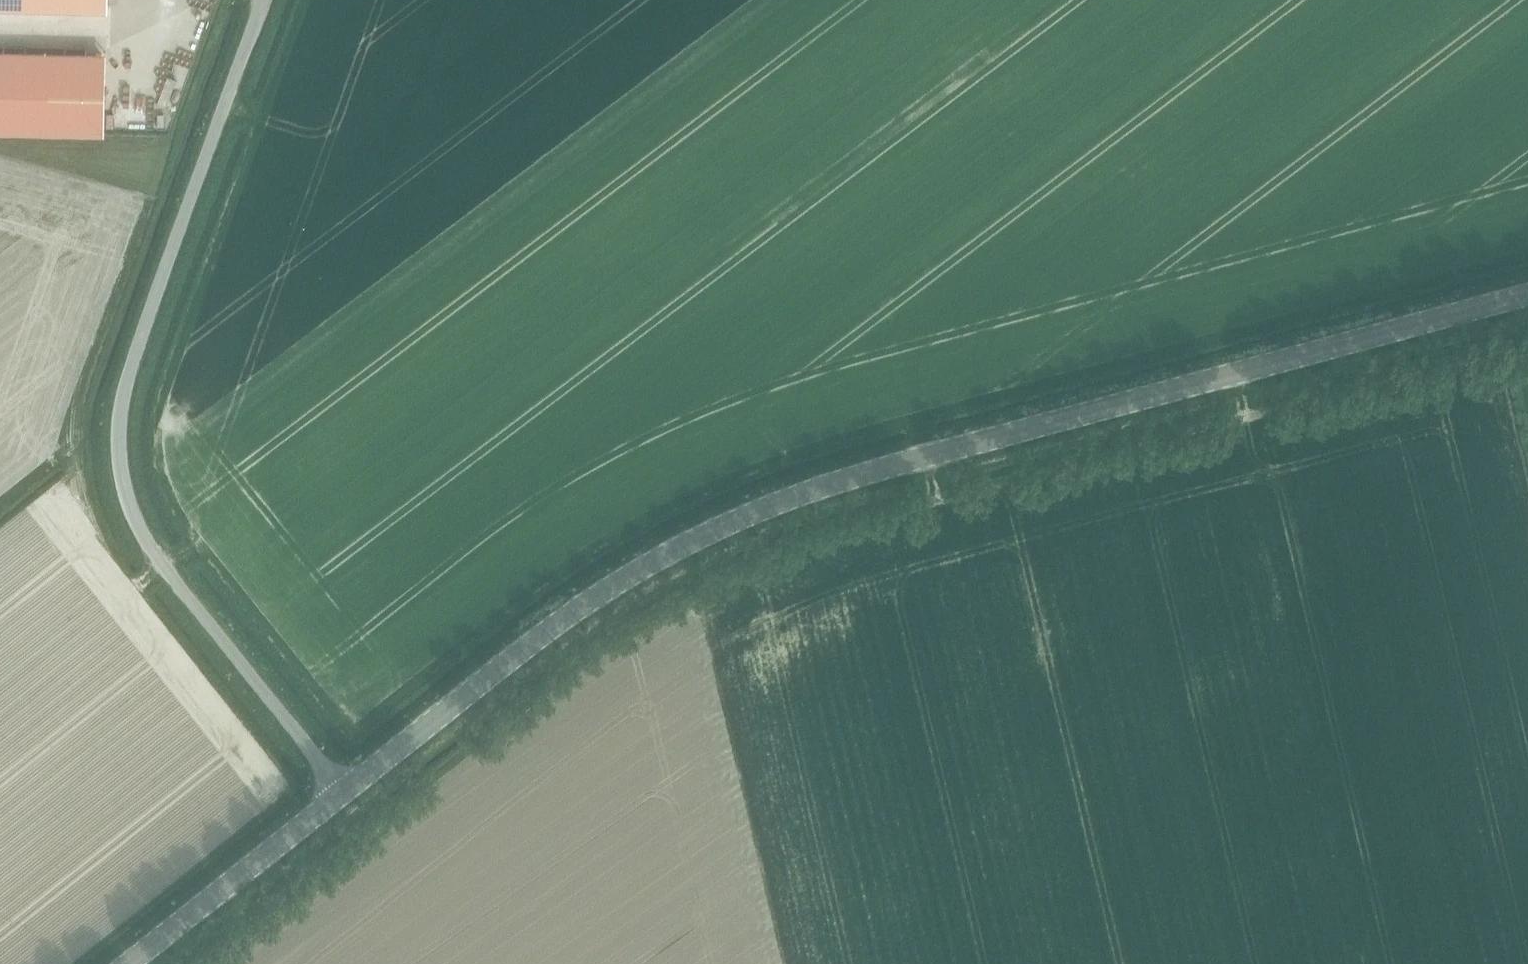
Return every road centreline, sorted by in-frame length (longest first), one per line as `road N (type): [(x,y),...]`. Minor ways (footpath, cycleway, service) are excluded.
road 1 (secondary): [(347,787),(620,580),(749,518),(914,458),(1527,296)]
road 2 (unclassified): [(347,787),(126,502),(113,444),(114,395),(260,0)]
road 3 (secondary): [(128,963),(347,787)]

